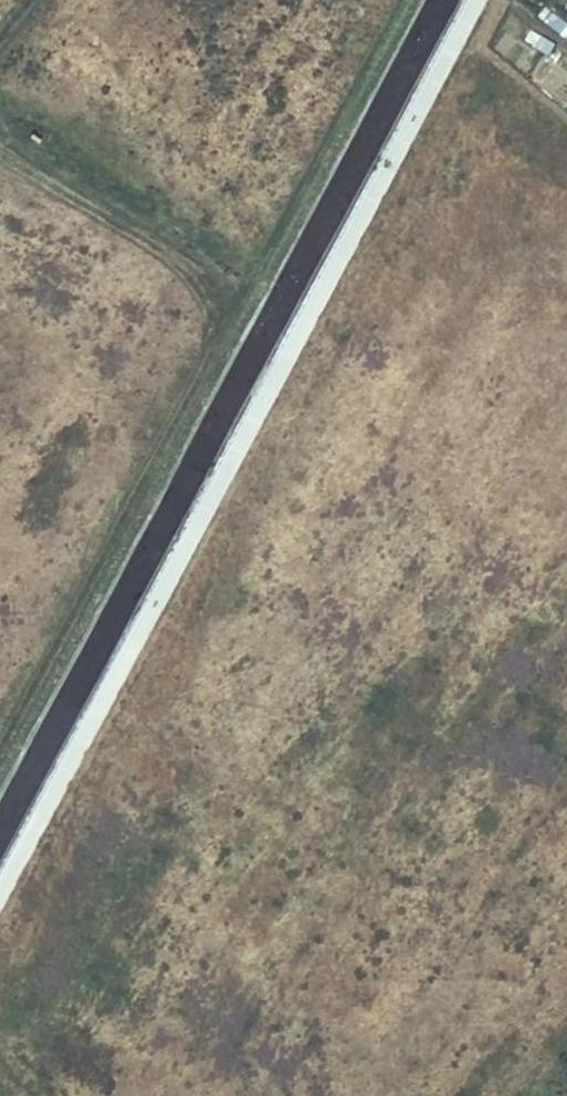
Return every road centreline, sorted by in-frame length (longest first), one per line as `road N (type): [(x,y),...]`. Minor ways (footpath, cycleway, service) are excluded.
road 1 (track): [(0,765),(215,358),(220,303),(200,269),(0,149)]

